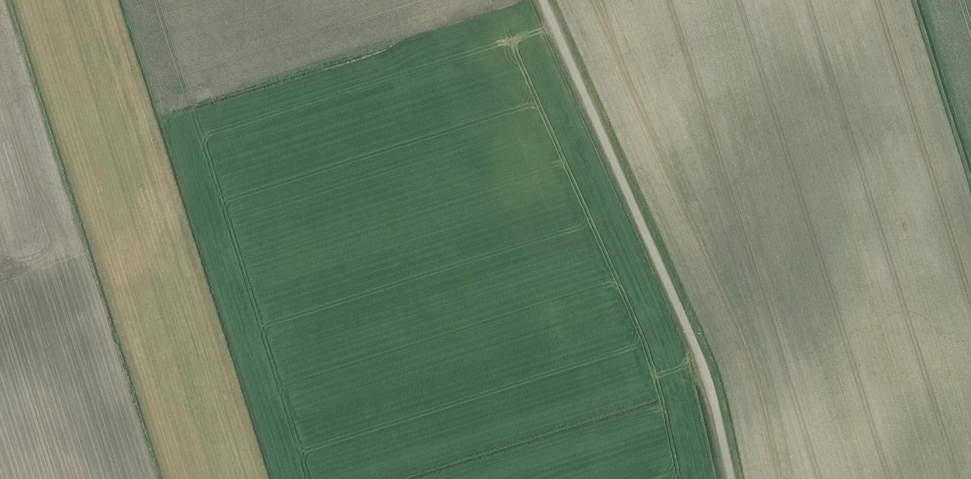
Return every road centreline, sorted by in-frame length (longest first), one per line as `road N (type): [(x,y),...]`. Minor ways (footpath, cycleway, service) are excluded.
road 1 (unclassified): [(731,478),(710,383),(543,0)]

